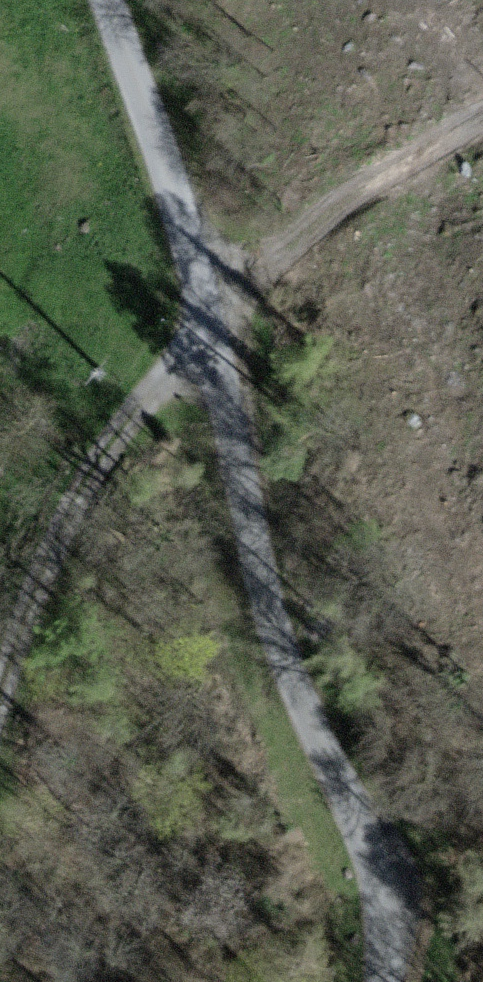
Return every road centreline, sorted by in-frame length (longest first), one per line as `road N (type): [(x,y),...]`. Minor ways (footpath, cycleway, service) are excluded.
road 1 (unclassified): [(388,981),(380,872),(282,656),(254,566),(209,315),(109,0)]
road 2 (track): [(0,690),(84,482),(210,321)]

